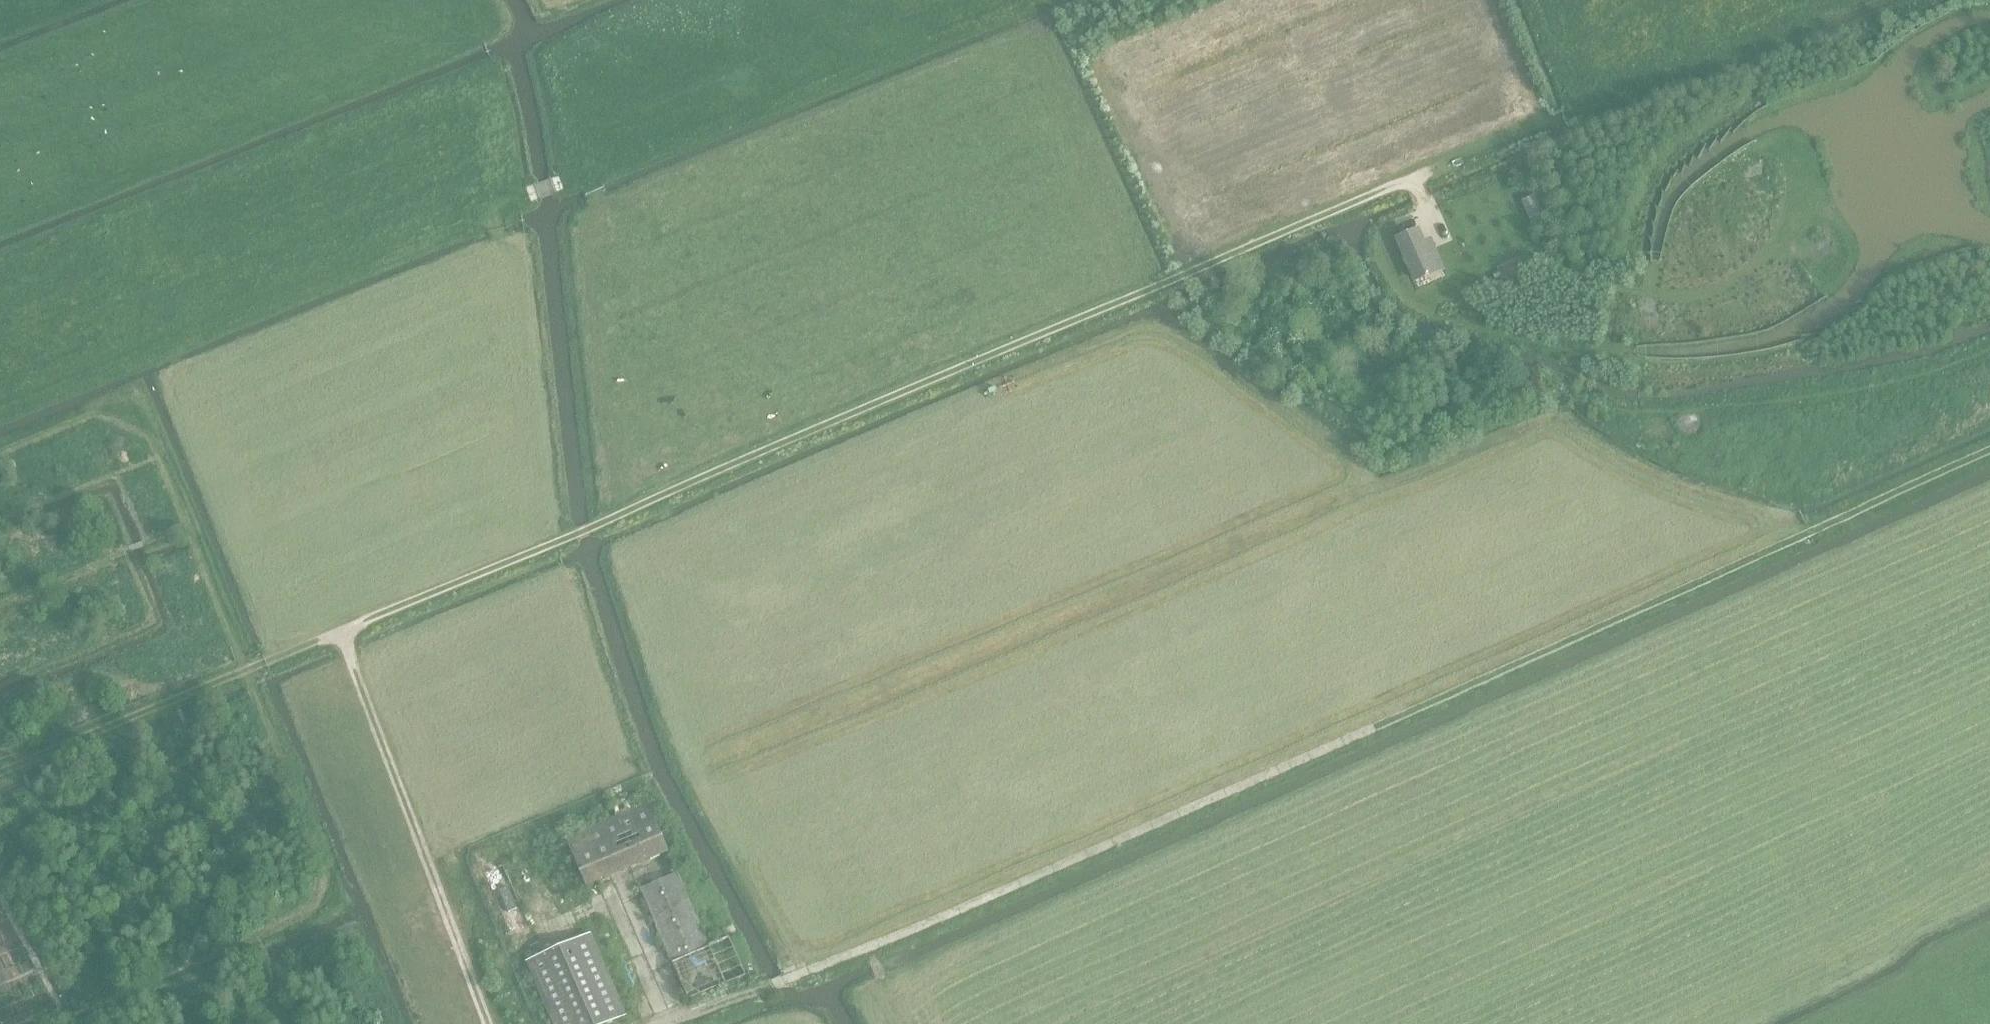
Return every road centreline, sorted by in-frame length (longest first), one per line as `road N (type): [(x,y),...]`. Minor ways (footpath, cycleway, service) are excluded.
road 1 (track): [(0,774),(1557,117)]
road 2 (track): [(487,1023),(341,633)]

